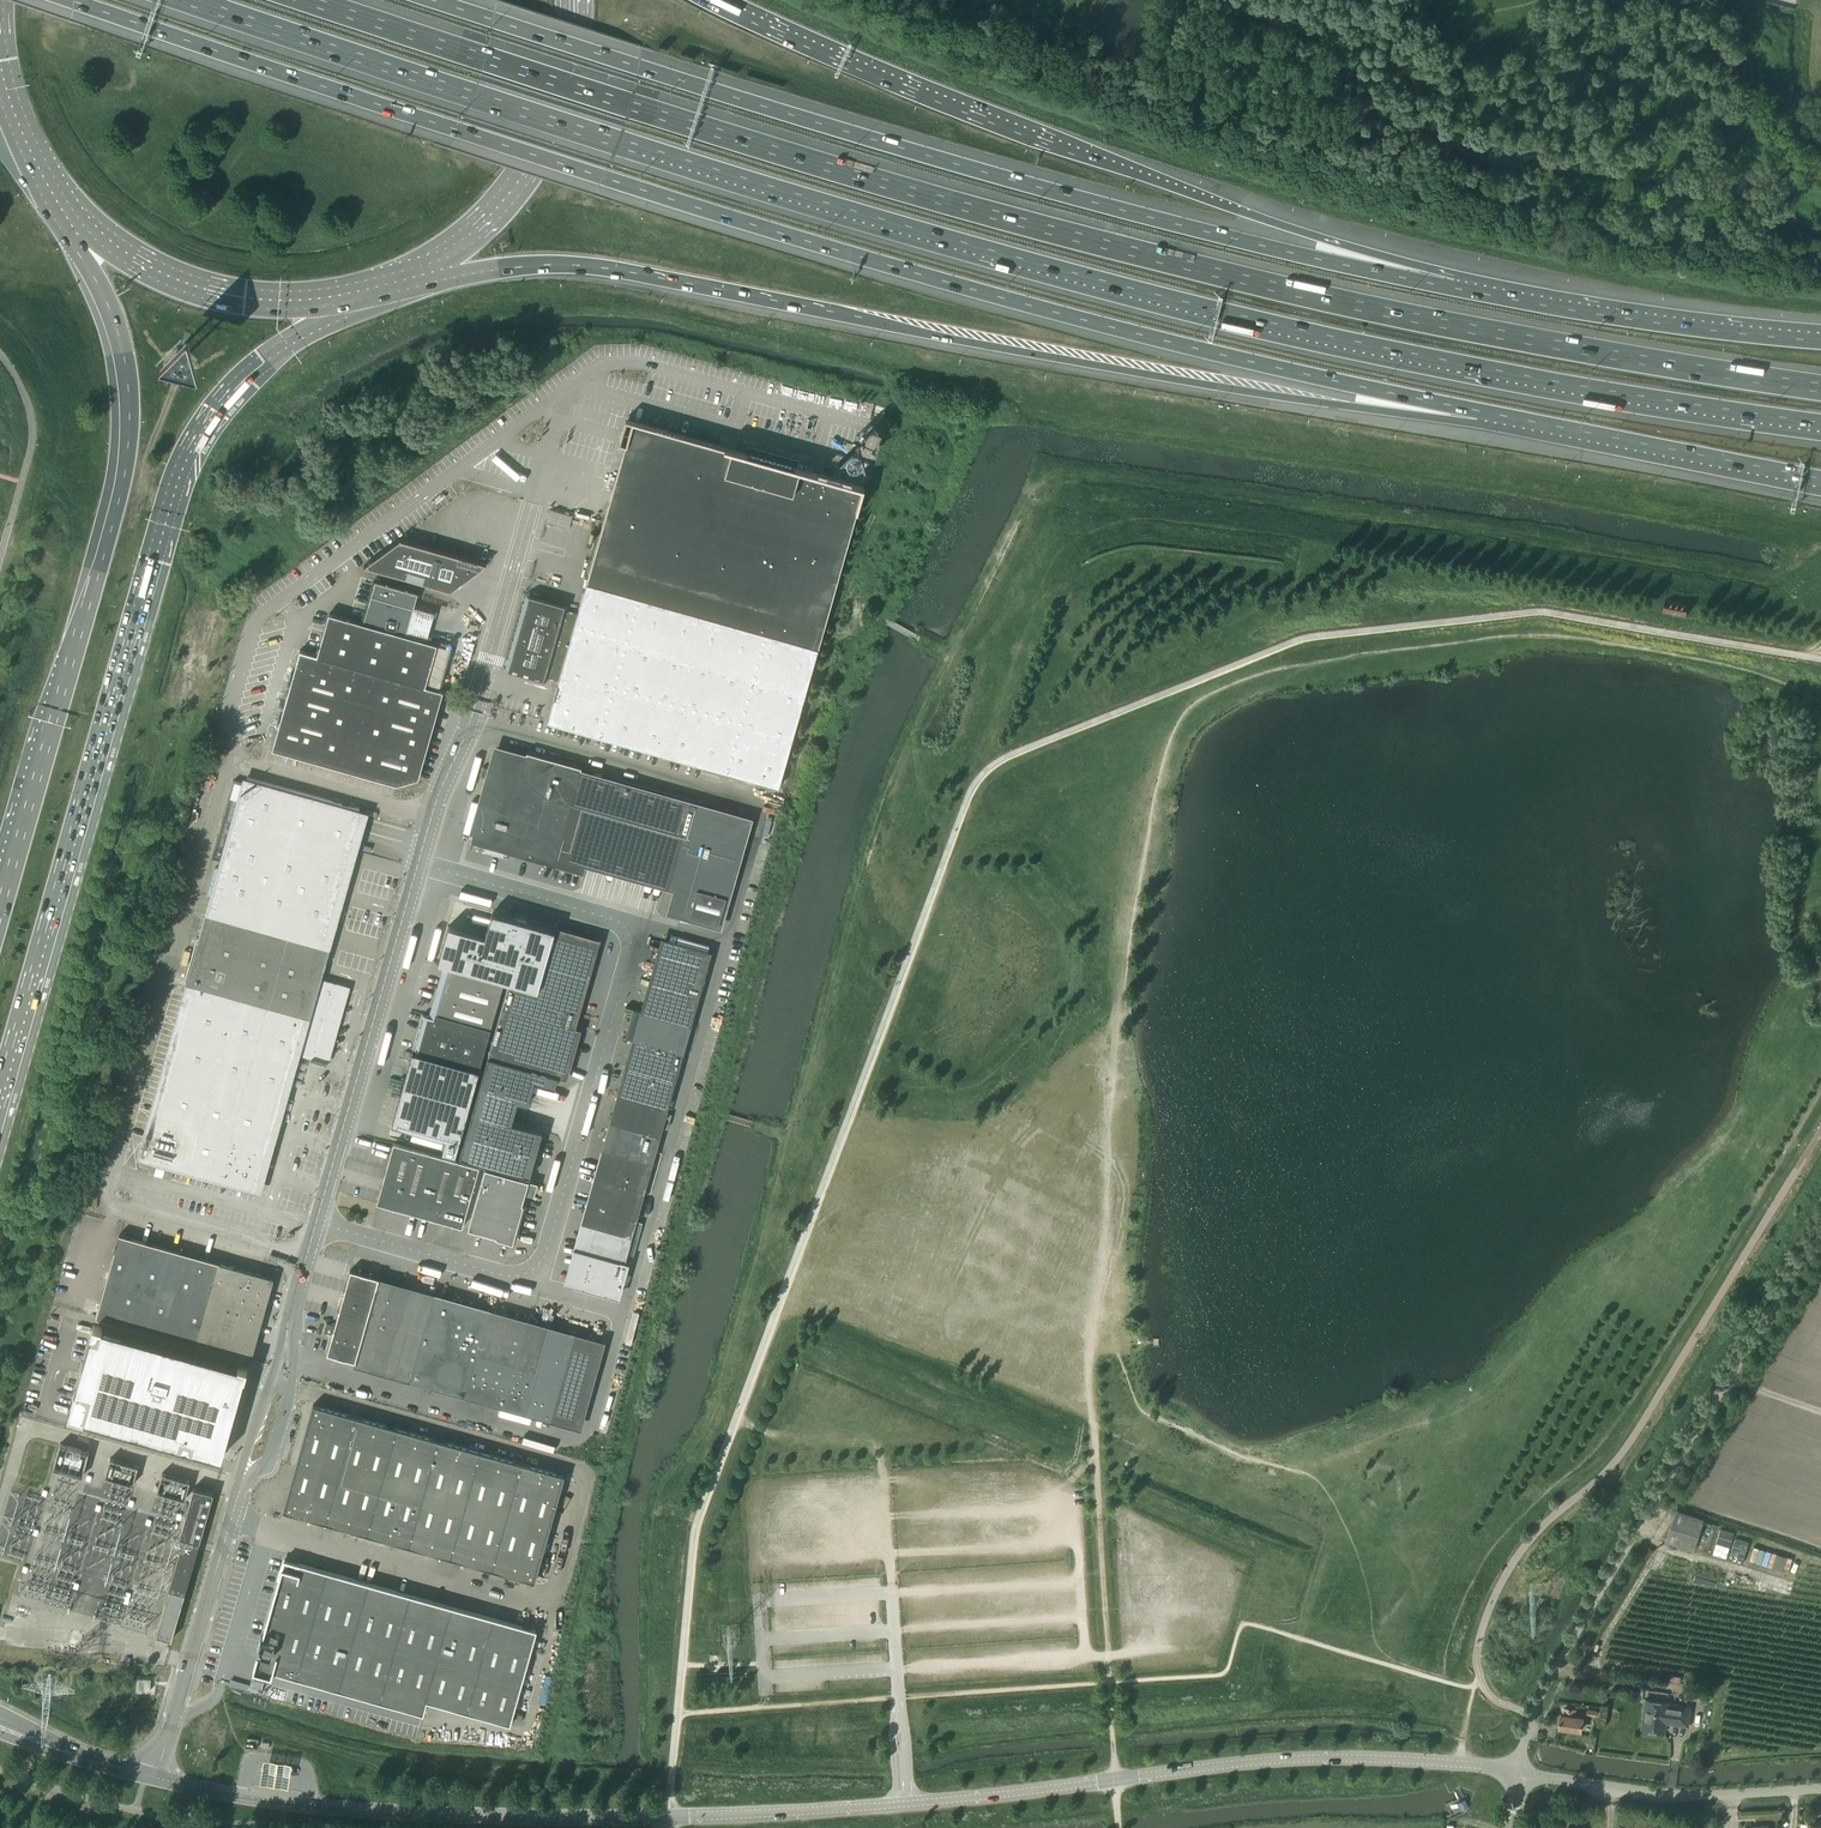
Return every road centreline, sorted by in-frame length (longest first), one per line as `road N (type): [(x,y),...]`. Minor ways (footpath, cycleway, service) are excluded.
road 1 (motorway): [(190,0),(634,146),(1049,270),(1417,358),(1820,426)]
road 2 (motorway): [(1820,388),(1611,356),(1218,273),(319,0)]
road 3 (motorway): [(59,0),(895,268),(1194,349),(1479,410)]
road 4 (tertiary): [(147,1775),(310,1805),(586,1818),(890,1806),(1329,1758),(1518,1772)]
road 5 (motorway): [(1456,288),(1063,194),(434,0)]
road 6 (motorway): [(430,271),(601,268),(1202,384),(1354,406),(1479,410)]
road 7 (secondary): [(0,1108),(180,473),(238,386),(323,317),(376,287)]
road 8 (motorway): [(1456,288),(1046,141),(724,4)]
road 9 (secondary): [(77,222),(120,365),(122,470),(5,885)]
road 10 (unclassified): [(1518,1772),(1545,1685),(1820,1227)]
road 11 (motorway): [(1820,341),(1456,288)]
road 12 (motorway): [(1479,410),(1820,478)]
road 13 (primary): [(430,271),(486,221),(537,153),(569,62),(574,0)]
road 14 (primary): [(77,222),(142,265),(208,291),(298,301),(376,287)]
road 15 (unclassified): [(1518,1772),(1700,1795),(1820,1789)]
road 16 (unclassified): [(241,1488),(175,1715),(147,1775)]
road 17 (unclassified): [(241,1488),(270,1462),(290,1387),(273,1382)]

